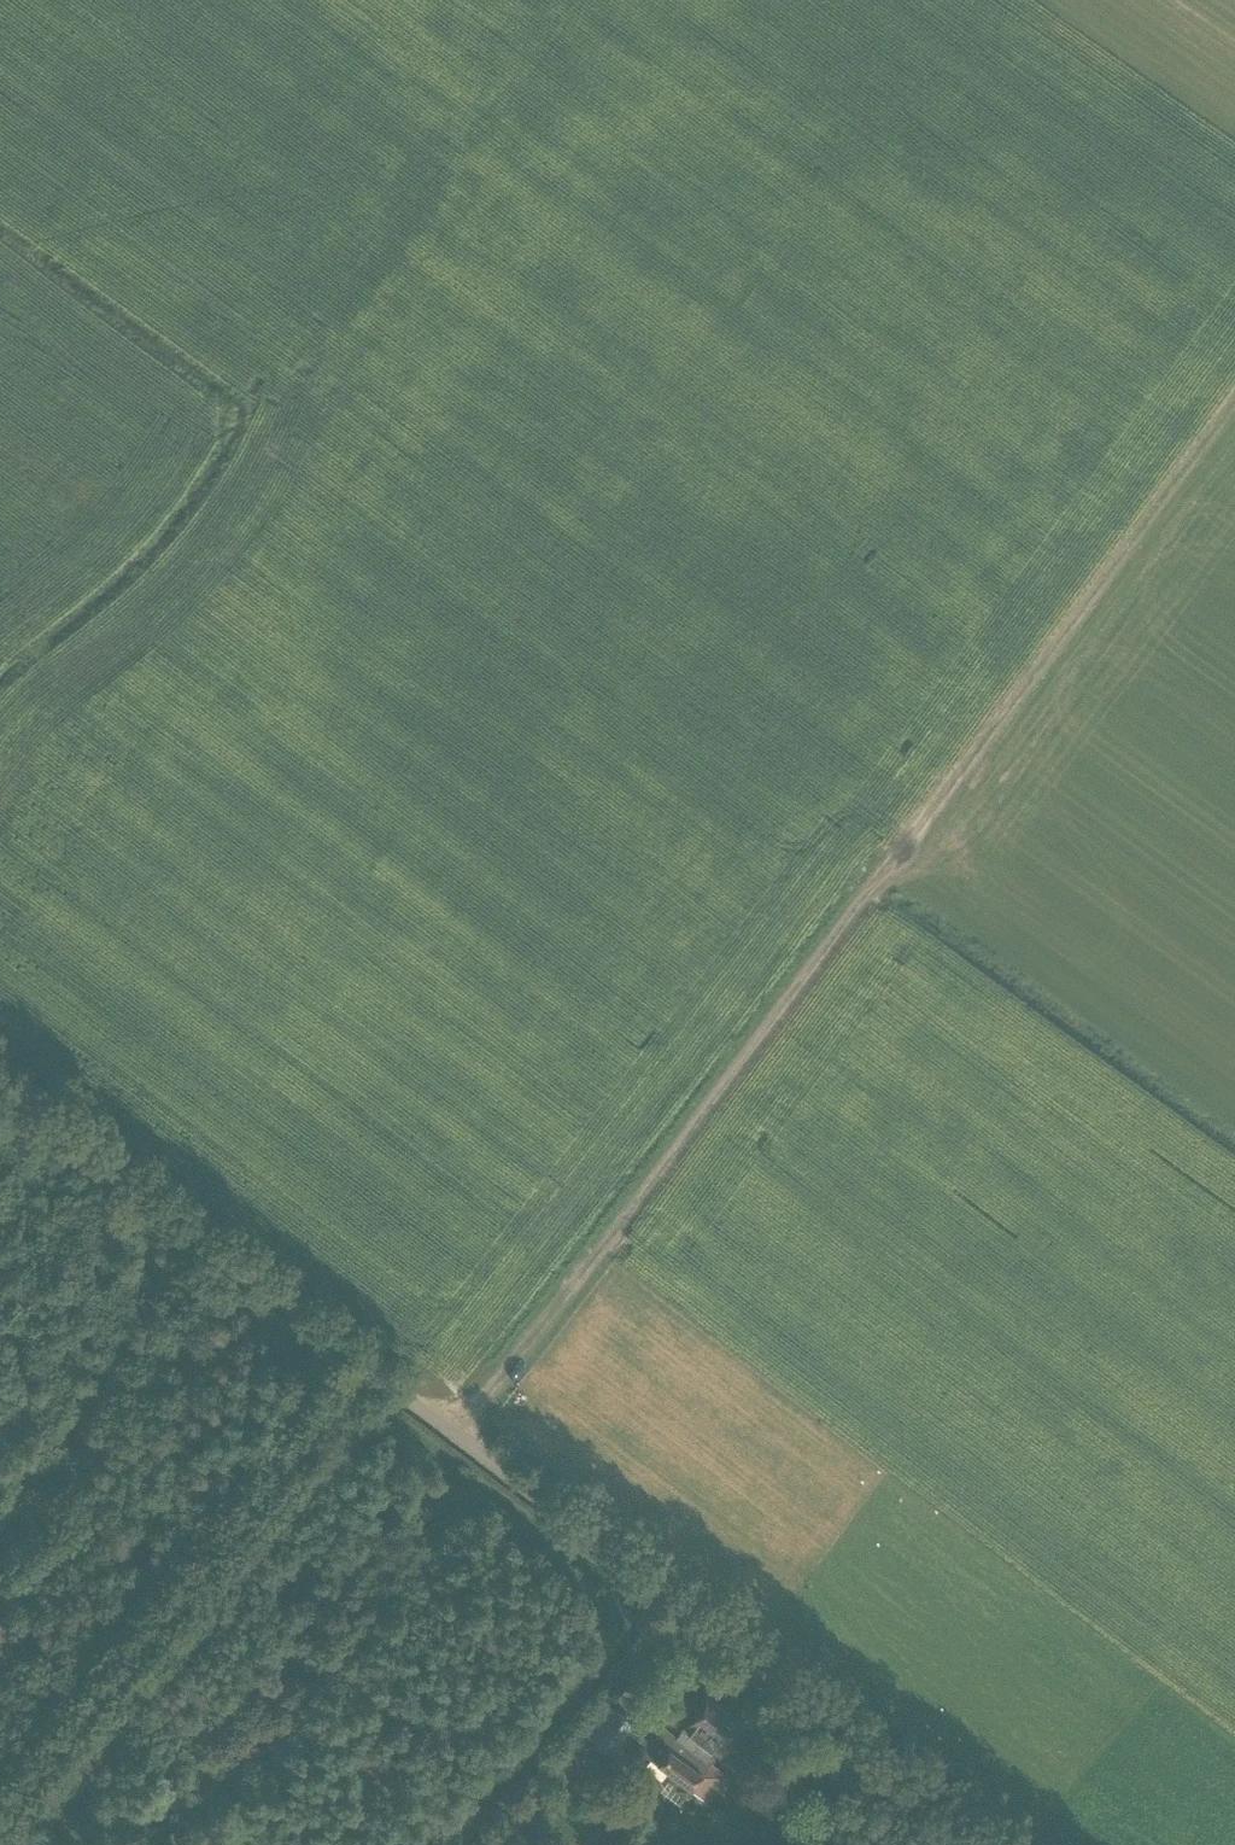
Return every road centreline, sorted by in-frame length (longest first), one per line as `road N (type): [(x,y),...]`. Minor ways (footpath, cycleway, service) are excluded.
road 1 (unclassified): [(992,1844),(0,1085)]
road 2 (track): [(954,775),(453,1432)]
road 3 (track): [(0,1810),(366,1366)]

